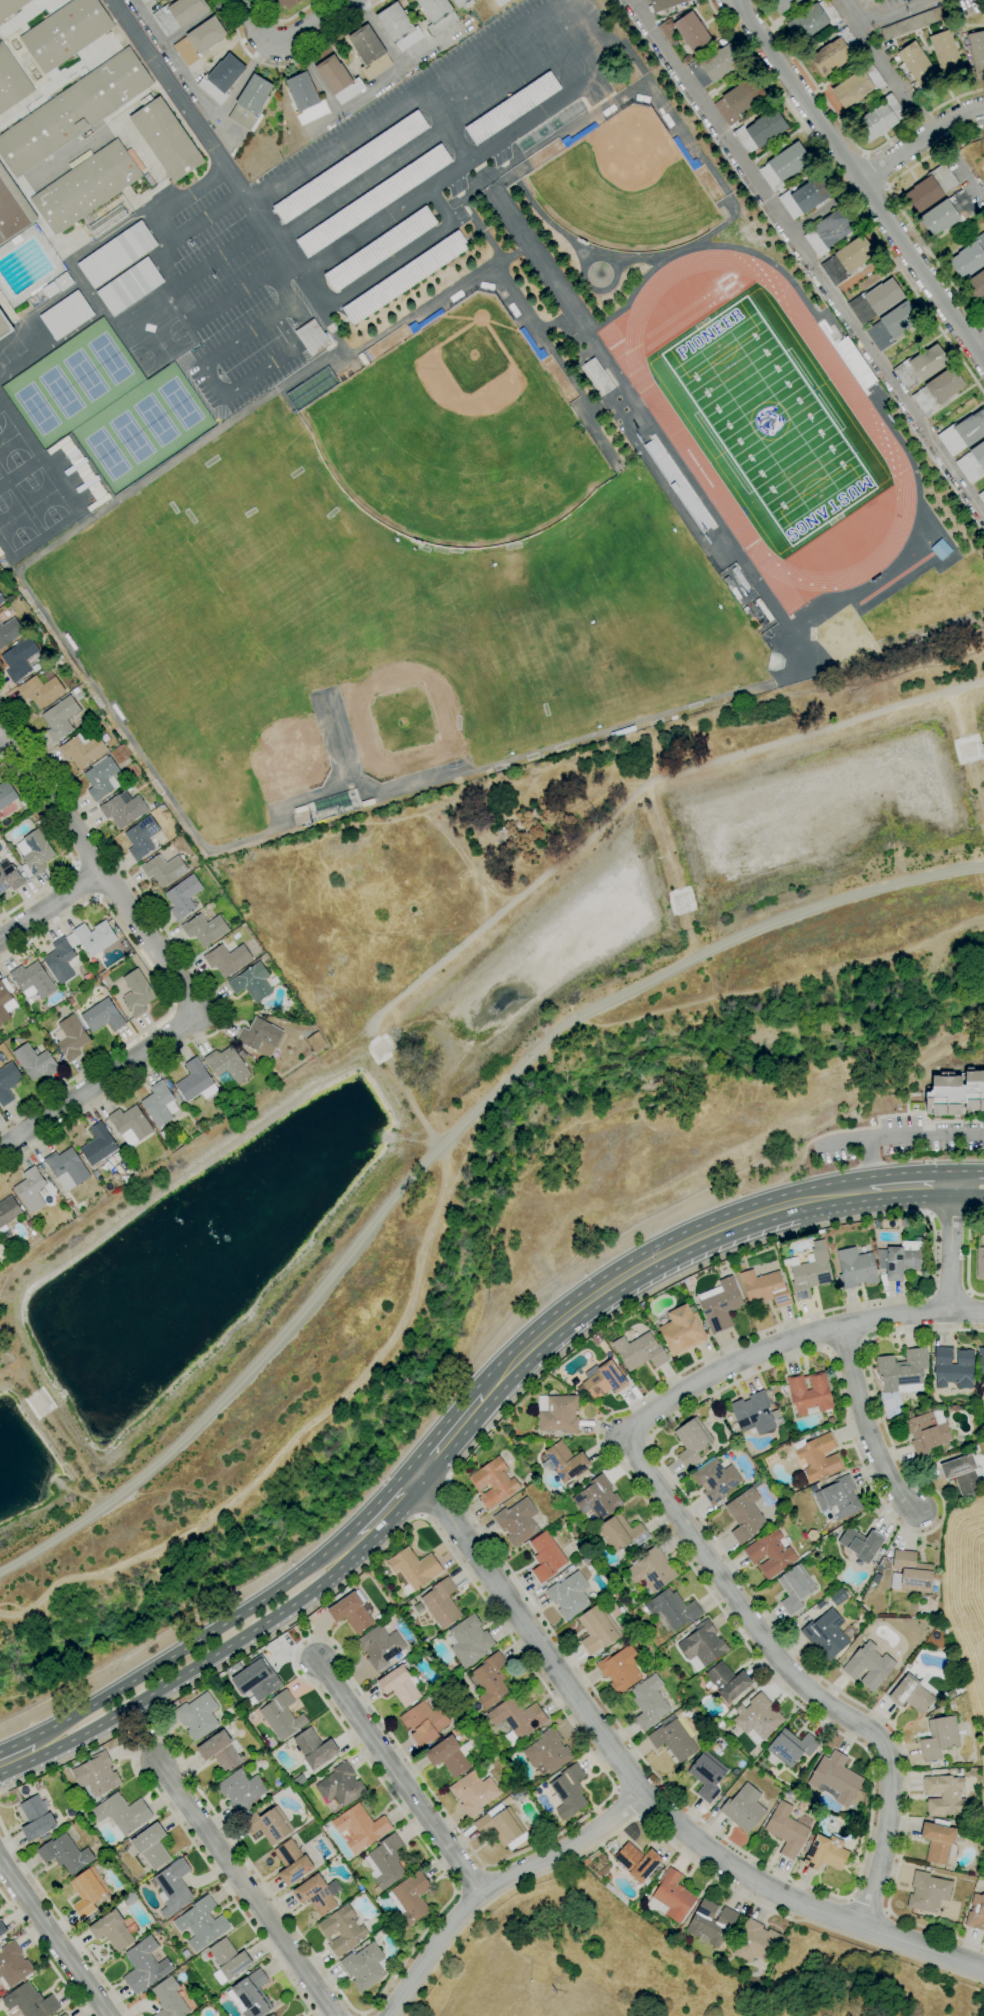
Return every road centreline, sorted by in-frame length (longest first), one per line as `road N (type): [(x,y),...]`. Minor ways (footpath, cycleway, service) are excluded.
road 1 (residential): [(983,1315),(902,1316),(754,1353),(621,1435),(788,1671),(888,1753),(887,1831),(863,1927)]
road 2 (residential): [(421,1476),(644,1795),(701,1846),(765,1888),(983,1969)]
road 3 (residential): [(736,0),(983,363)]
road 4 (secondary): [(483,1403),(606,1287),(770,1208),(844,1193)]
road 5 (residential): [(0,721),(200,1013)]
road 6 (residential): [(644,1795),(574,1847),(478,1892),(387,2015)]
road 7 (secondary): [(67,1729),(256,1622),(343,1554)]
road 8 (residential): [(158,1760),(336,2015)]
road 9 (residential): [(323,1662),(478,1892)]
road 10 (residential): [(200,1013),(0,1149)]
road 11 (residential): [(842,1329),(871,1431),(916,1511)]
road 12 (residential): [(0,1859),(108,2015)]
road 13 (residential): [(983,107),(860,182)]
road 14 (residential): [(348,0),(276,43),(240,0)]
road 15 (residential): [(950,1184),(950,1312)]
road 16 (residential): [(103,871),(0,939)]

